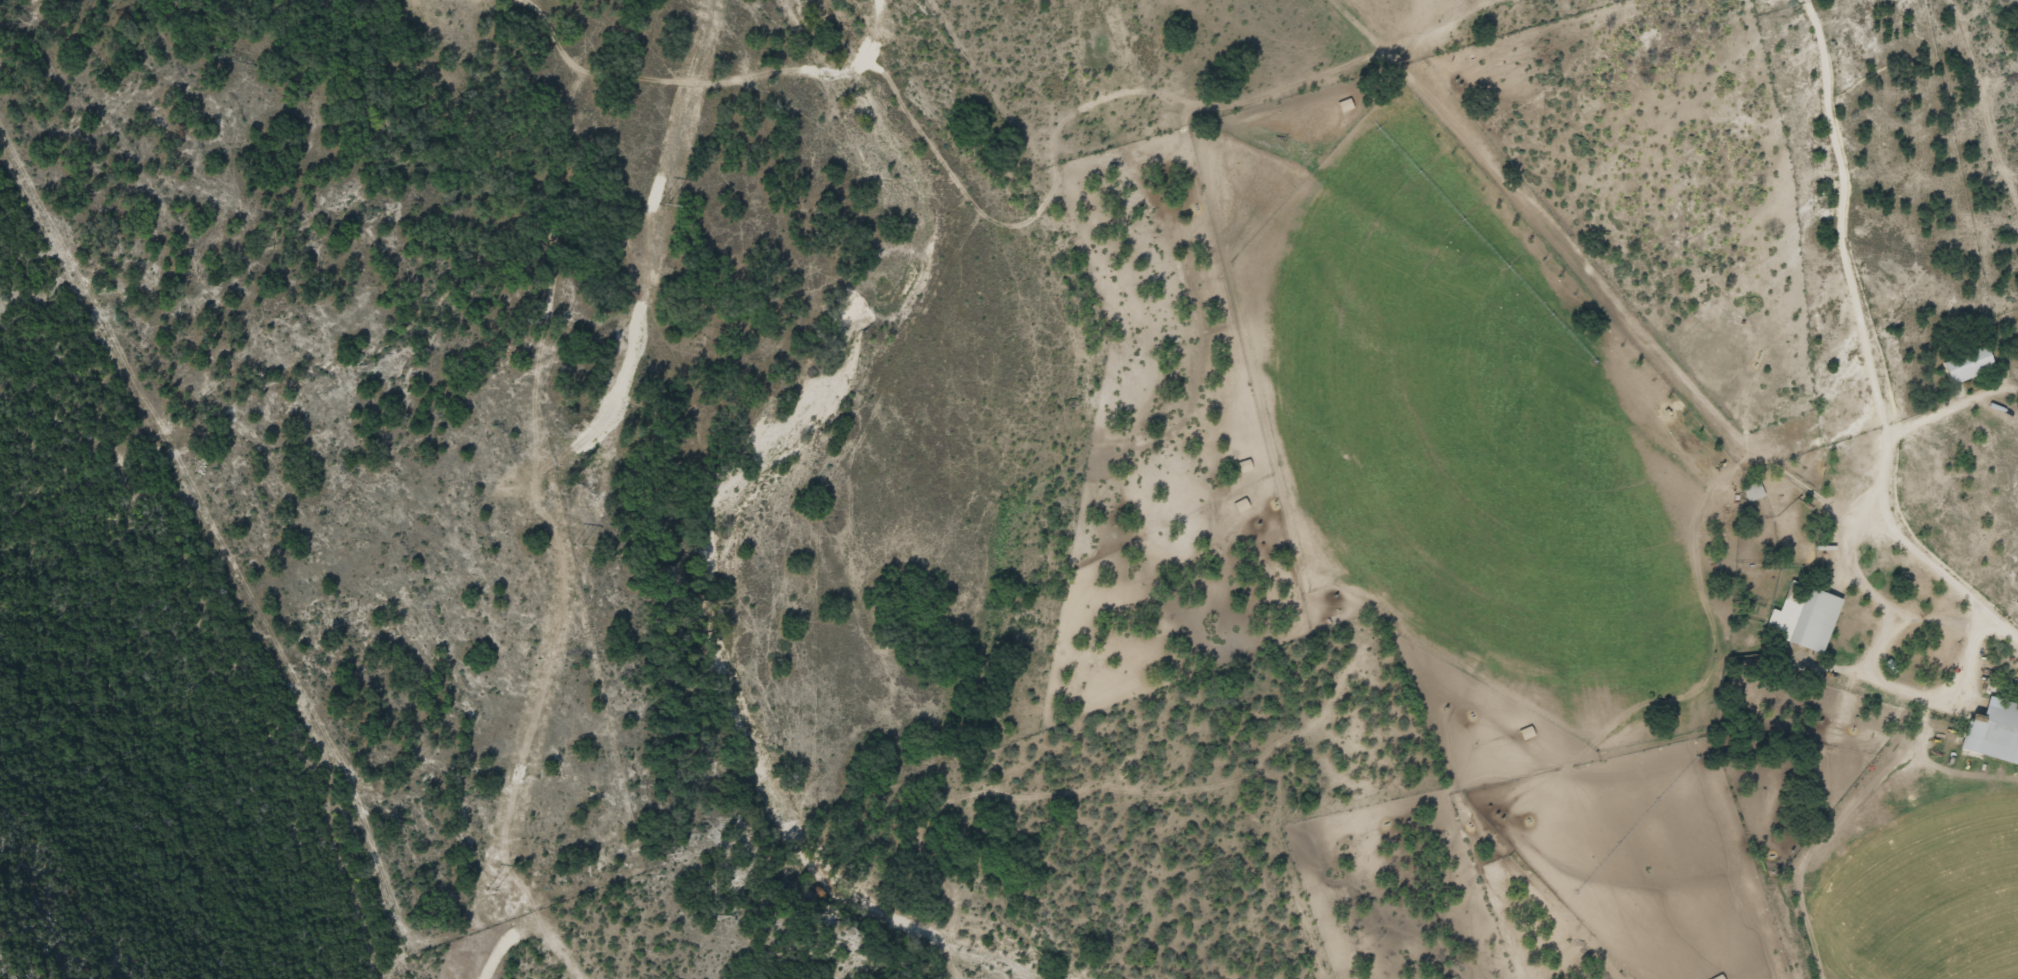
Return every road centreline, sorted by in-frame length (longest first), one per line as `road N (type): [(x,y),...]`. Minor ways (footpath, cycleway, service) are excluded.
road 1 (residential): [(2017,629),(1679,394),(1334,0)]
road 2 (residential): [(871,0),(870,91),(765,129),(659,122),(562,72),(513,22),(361,0)]
road 3 (residential): [(583,978),(513,879),(501,846)]

